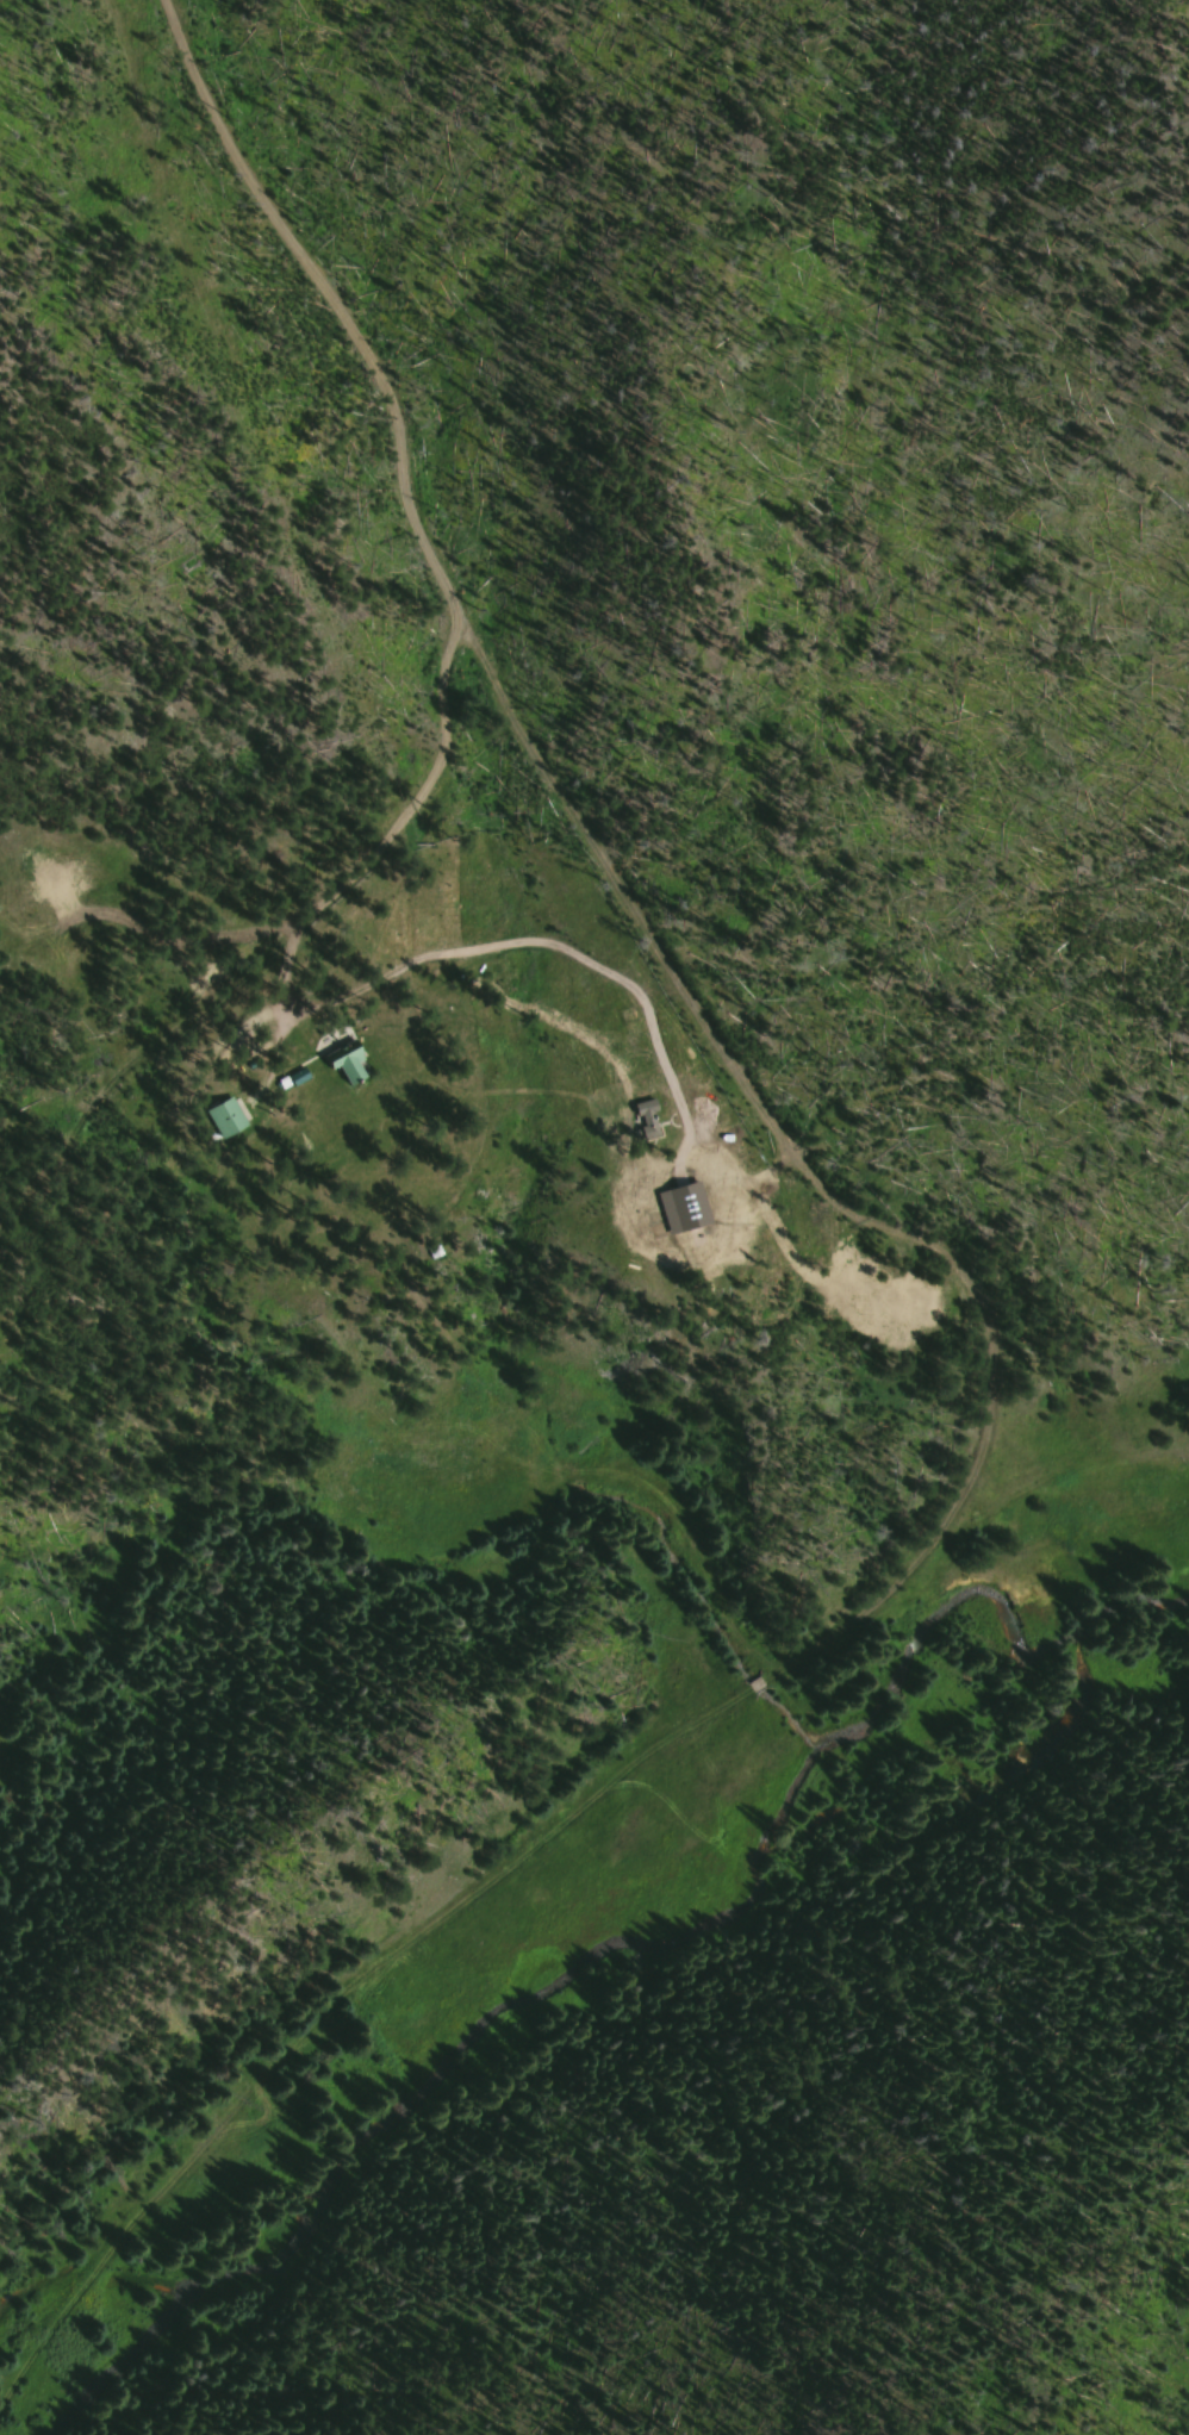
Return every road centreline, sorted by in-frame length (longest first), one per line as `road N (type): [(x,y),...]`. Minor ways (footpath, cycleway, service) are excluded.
road 1 (track): [(161,0),(207,108),(369,359),(400,432),(404,503),(450,590)]
road 2 (track): [(450,590),(443,756),(361,871),(306,911),(282,961),(275,1014)]

